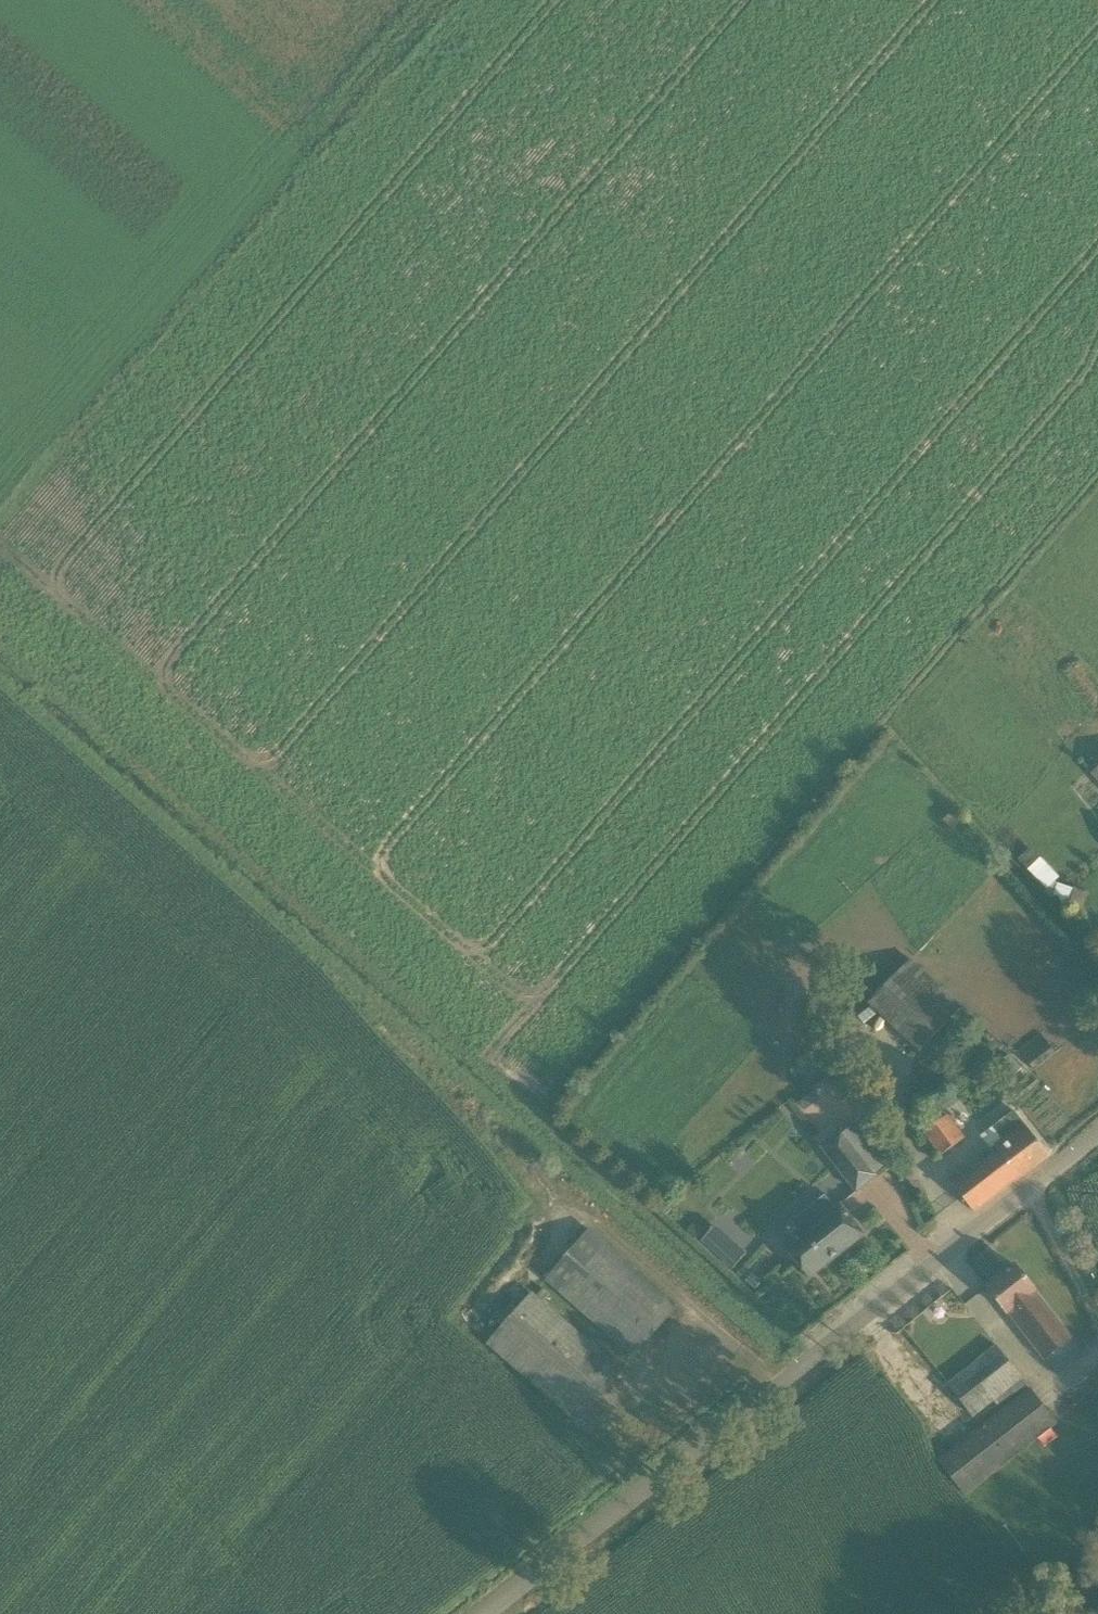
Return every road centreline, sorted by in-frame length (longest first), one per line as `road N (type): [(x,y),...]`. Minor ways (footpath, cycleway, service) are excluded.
road 1 (unclassified): [(479,1613),(1097,1131)]

